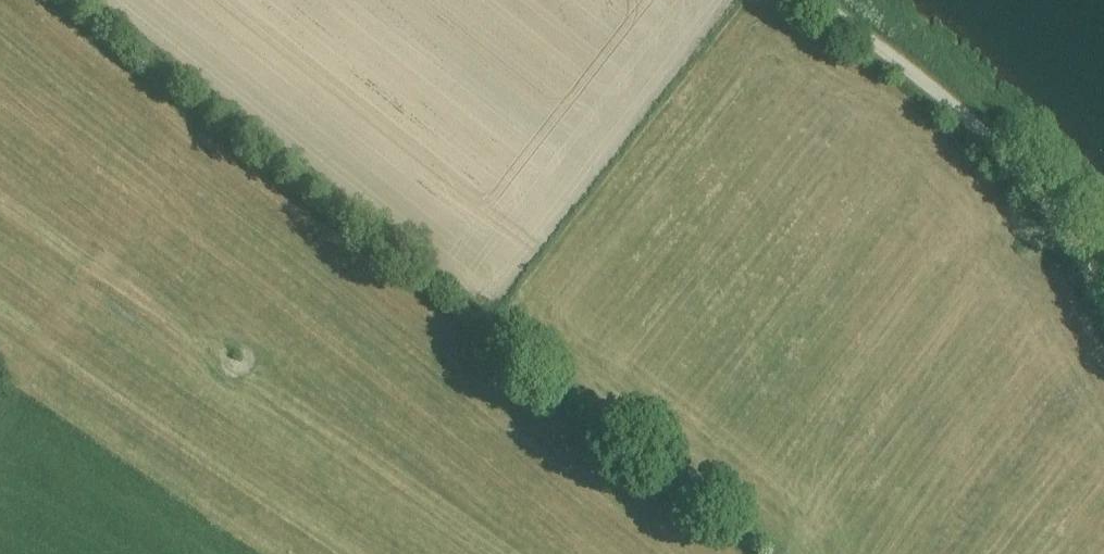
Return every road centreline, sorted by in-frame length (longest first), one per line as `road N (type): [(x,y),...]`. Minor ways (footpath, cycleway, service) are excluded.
road 1 (unclassified): [(1103,300),(1053,213),(1008,159),(816,0)]

